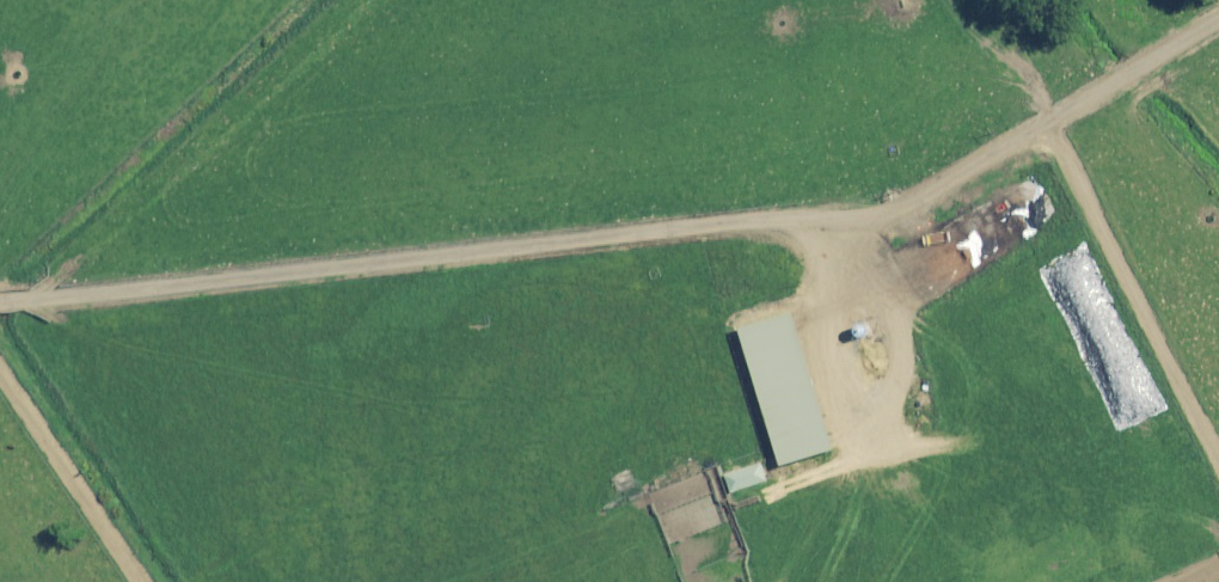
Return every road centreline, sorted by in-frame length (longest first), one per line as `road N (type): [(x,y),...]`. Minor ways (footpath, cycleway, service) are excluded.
road 1 (track): [(1218,20),(899,210),(0,304)]
road 2 (track): [(156,581),(0,361)]
road 3 (track): [(1218,510),(1050,581)]

